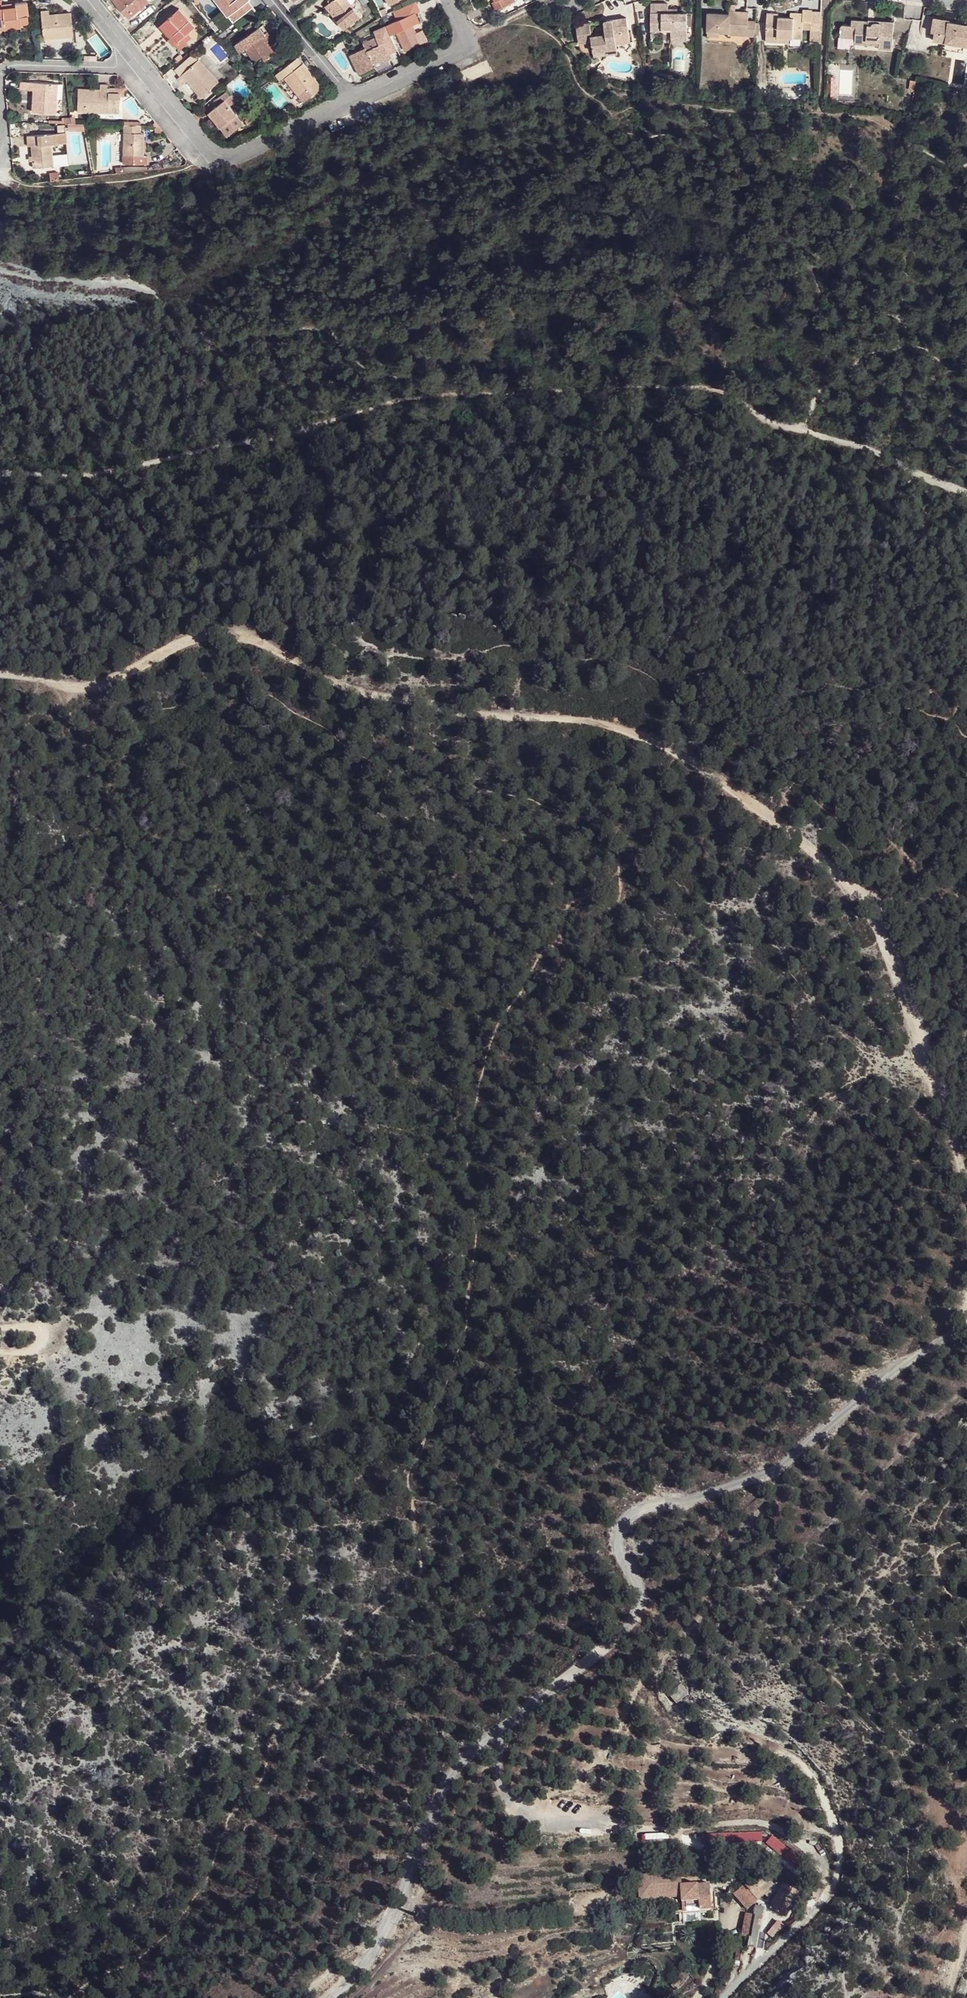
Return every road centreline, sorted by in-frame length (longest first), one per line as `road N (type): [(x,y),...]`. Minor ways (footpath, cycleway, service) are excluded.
road 1 (track): [(68,1997),(167,1944),(238,1805),(273,1760),(284,1703),(322,1678),(363,1616),(409,1578),(416,1562),(407,1473),(471,1352),(481,1259),(464,1105),(534,956),(562,934),(583,886),(606,907),(621,893),(614,844),(594,820),(377,764),(322,720),(262,688),(236,681),(108,708),(35,681)]
road 2 (track): [(0,681),(118,679),(209,637),(240,632),(374,681),(554,711),(661,745),(737,785),(821,847),(898,955),(966,1185)]
road 3 (track): [(0,462),(96,467),(267,426),(343,418),(459,385),(594,387),(669,377),(737,393),(966,505)]
road 4 (track): [(966,1324),(878,1384),(779,1469),(629,1522),(624,1554),(645,1580),(646,1605),(499,1740)]
road 5 (track): [(675,1831),(759,1821),(811,1844),(829,1871),(834,1900),(729,1997)]
road 6 (track): [(324,1997),(414,1912),(415,1877),(449,1792),(499,1740)]
road 7 (residential): [(142,66),(221,158),(357,96)]
road 8 (track): [(0,177),(45,186),(99,183),(221,158)]
road 9 (track): [(499,1740),(509,1788),(537,1807),(675,1831)]
road 10 (residential): [(357,96),(456,50),(463,28),(450,0)]
road 11 (residential): [(0,72),(11,64),(142,66)]
road 12 (residential): [(357,96),(277,0)]

